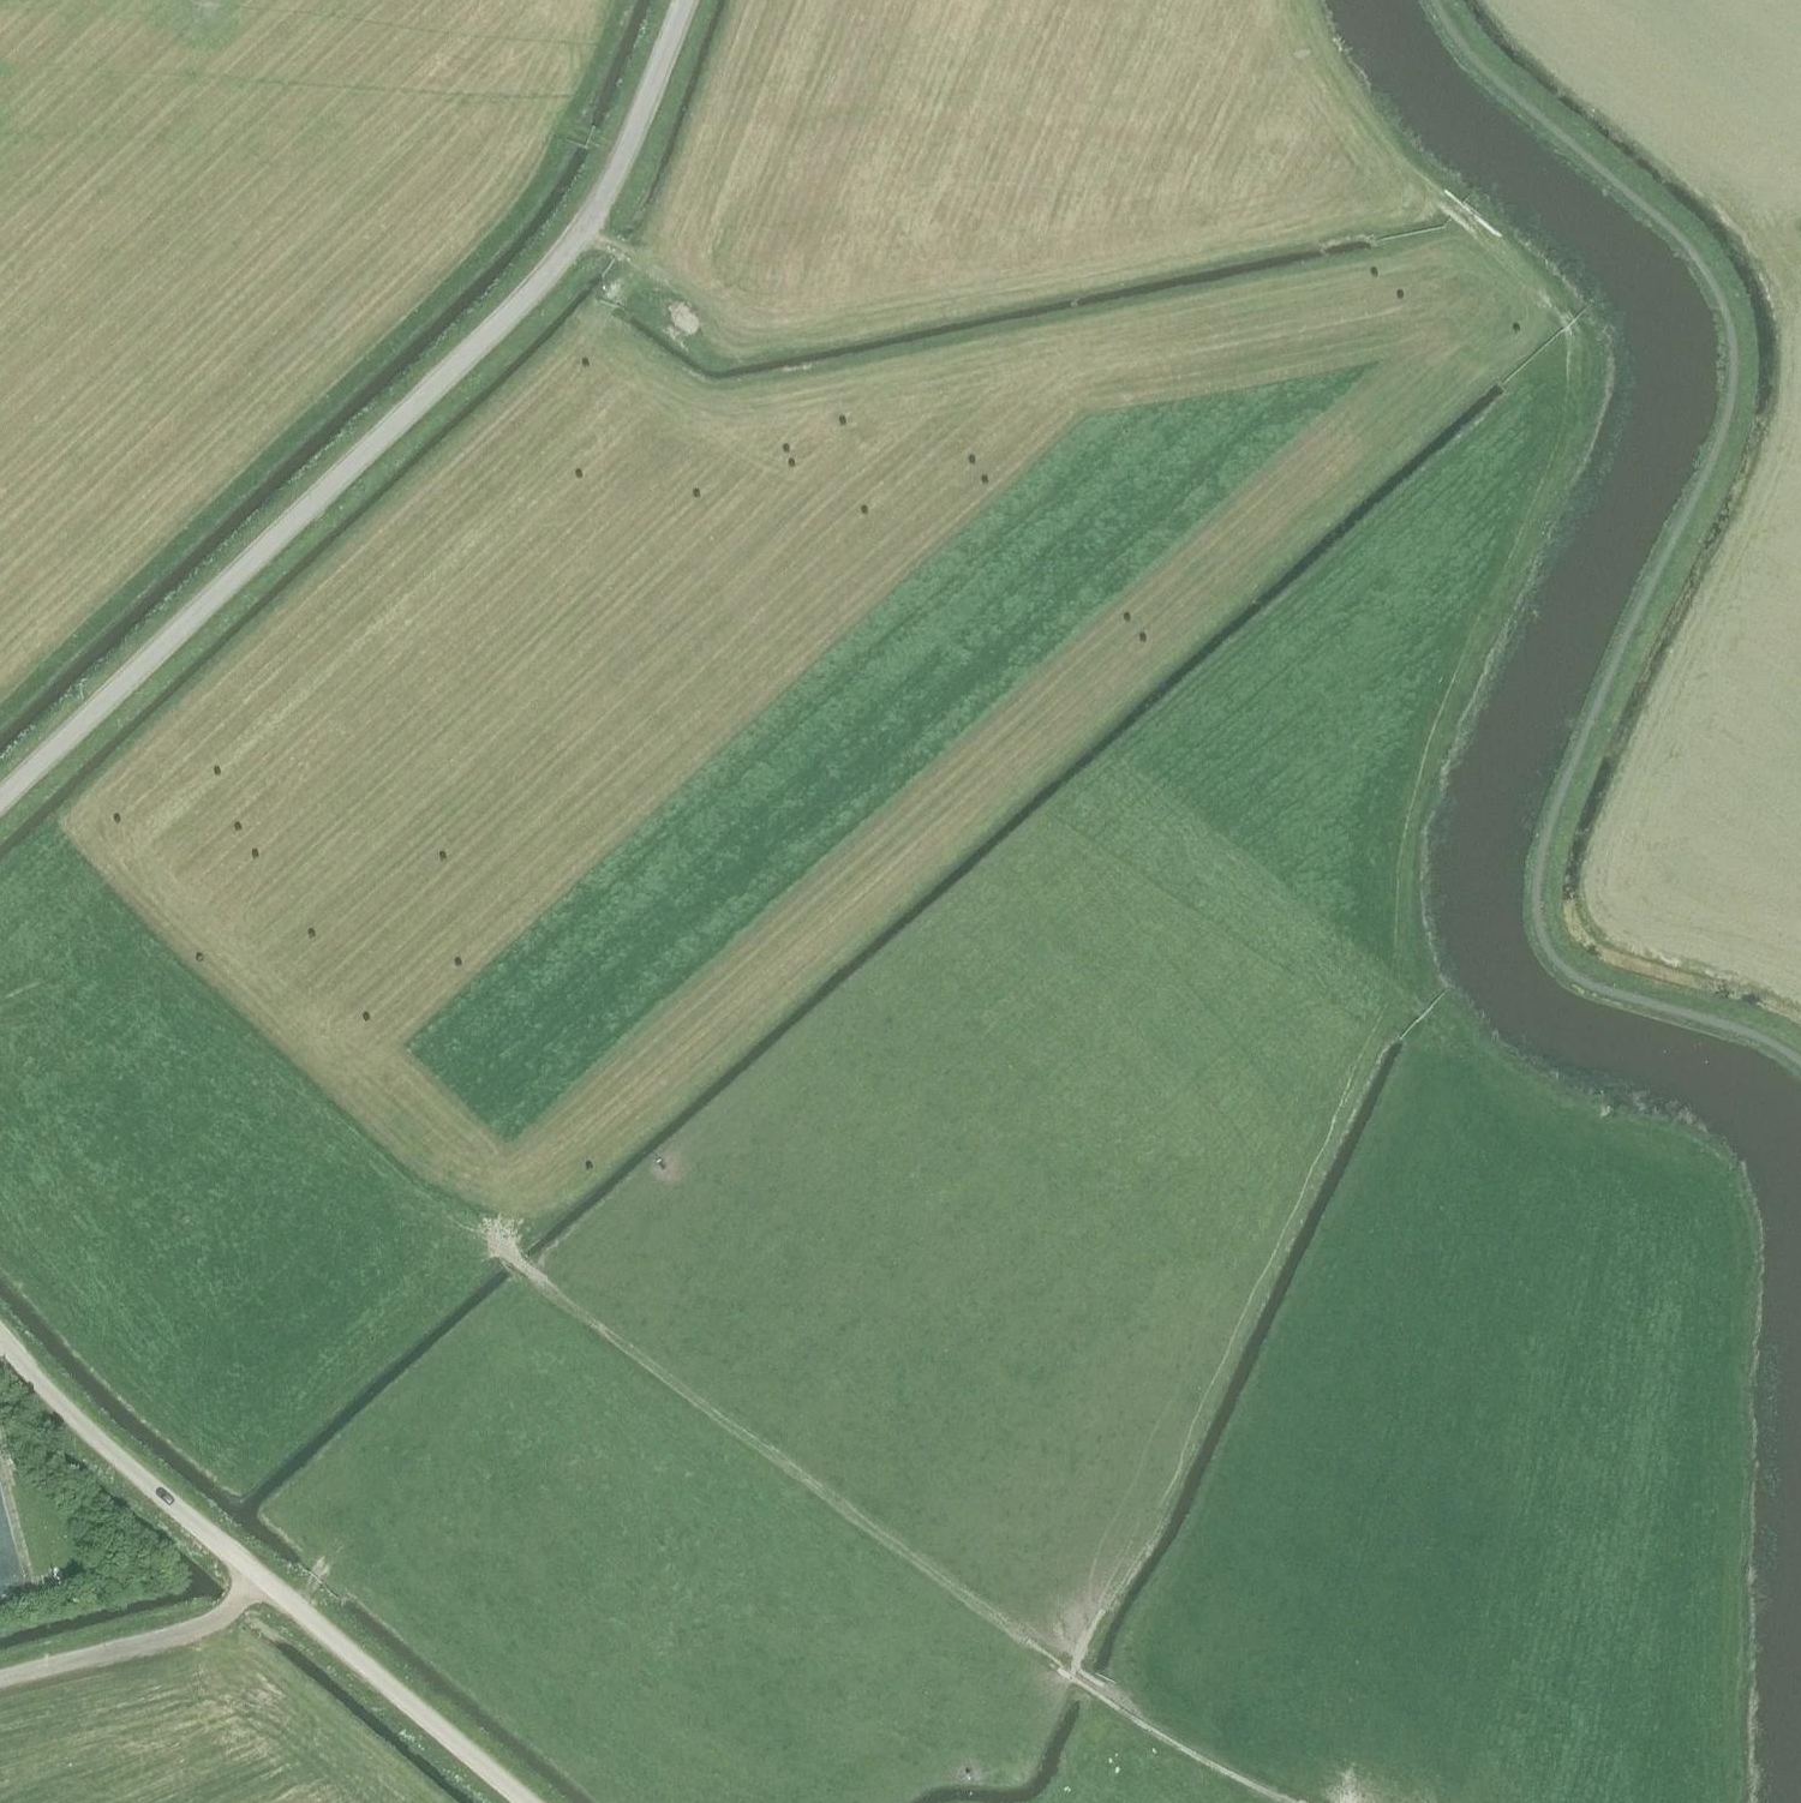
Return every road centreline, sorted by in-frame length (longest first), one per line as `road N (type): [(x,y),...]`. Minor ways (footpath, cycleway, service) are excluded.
road 1 (tertiary): [(0,802),(558,264),(613,180),(686,0)]
road 2 (tertiary): [(529,1802),(111,1452),(0,1339)]

